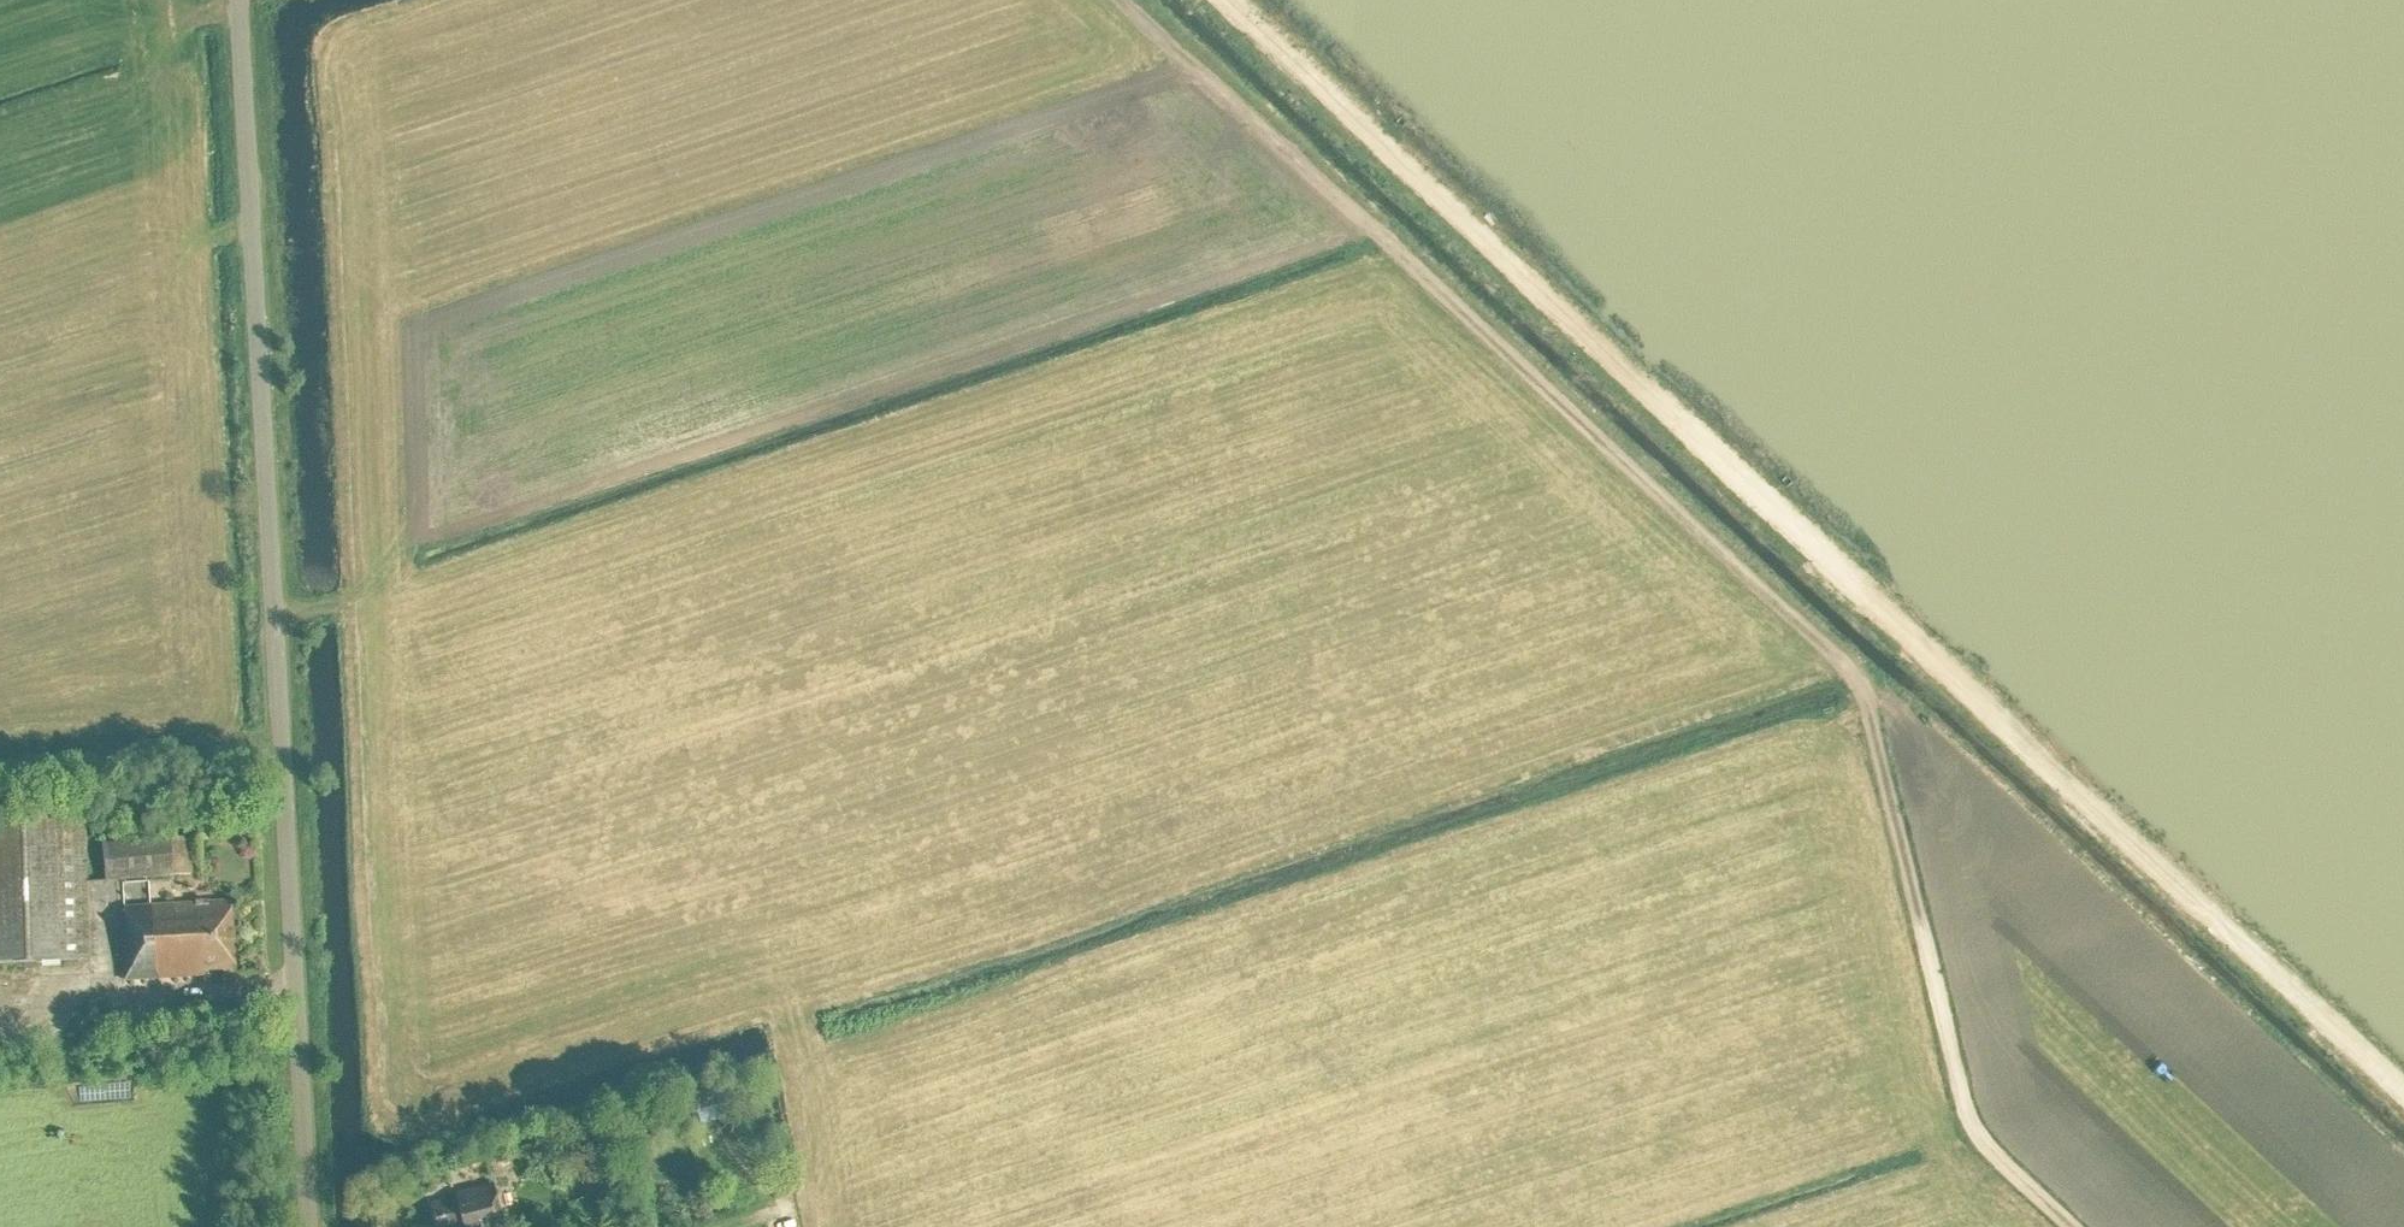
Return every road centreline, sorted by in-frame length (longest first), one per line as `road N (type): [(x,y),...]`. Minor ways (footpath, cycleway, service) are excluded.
road 1 (track): [(2403,1098),(1227,0)]
road 2 (unclassified): [(308,1226),(236,0)]

